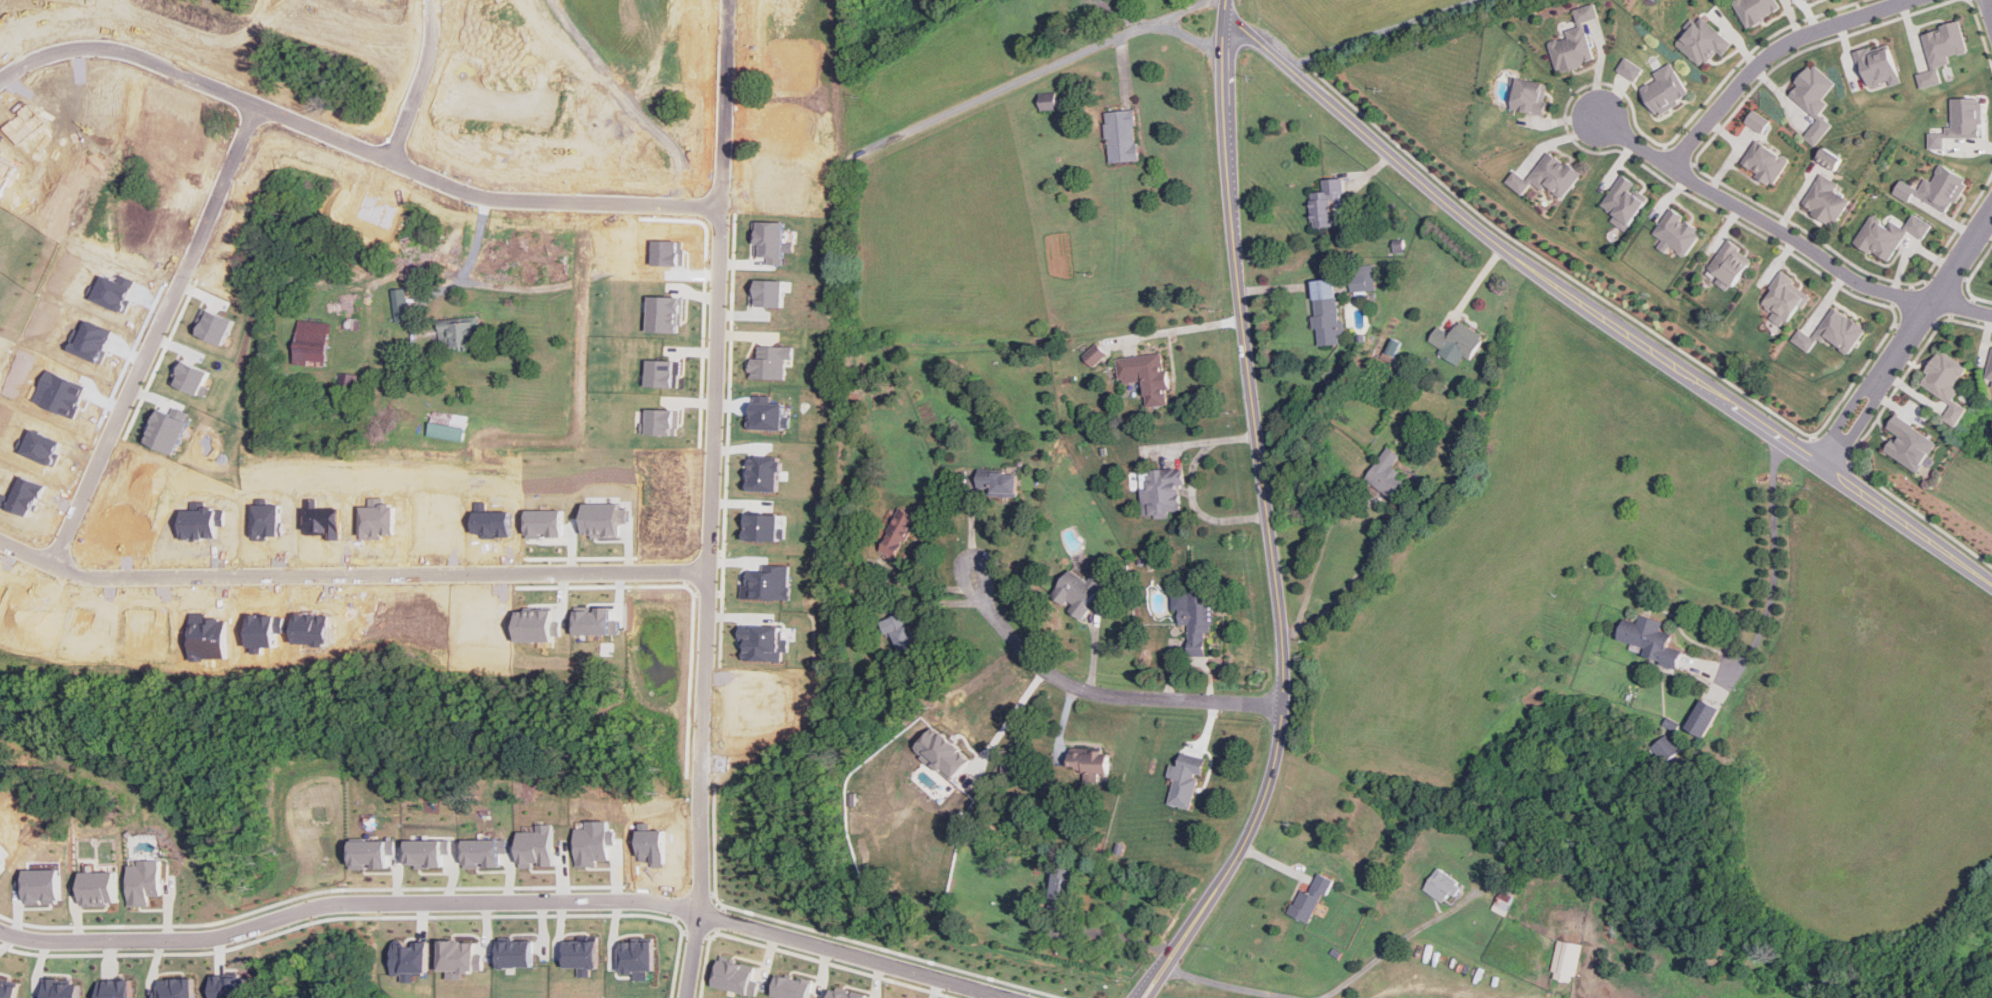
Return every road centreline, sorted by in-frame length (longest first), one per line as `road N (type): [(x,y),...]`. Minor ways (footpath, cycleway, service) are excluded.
road 1 (residential): [(686,997),(704,870),(722,0)]
road 2 (tertiary): [(1175,950),(1256,821),(1285,704),(1284,639),(1231,213),(1228,0)]
road 3 (residential): [(1991,581),(1516,257),(1226,14)]
road 4 (residential): [(0,79),(41,53),(121,51),(481,196),(720,207)]
road 5 (residential): [(708,570),(105,578),(0,541)]
road 6 (residential): [(701,912),(641,900),(341,902),(228,935),(47,941),(0,927)]
road 7 (residential): [(52,564),(259,104)]
road 8 (residential): [(1596,115),(1848,275),(1991,313)]
road 9 (residential): [(1226,14),(1121,36),(867,149)]
road 10 (residential): [(1285,704),(1096,694),(1059,679),(1004,628),(981,594),(977,568)]
road 11 (residential): [(701,912),(1015,997)]
road 12 (residential): [(1824,462),(1991,209)]
road 13 (residential): [(1674,165),(1771,52),(1911,0)]
road 14 (residential): [(397,161),(427,61),(430,0)]
road 15 (residential): [(1160,971),(1304,997)]

